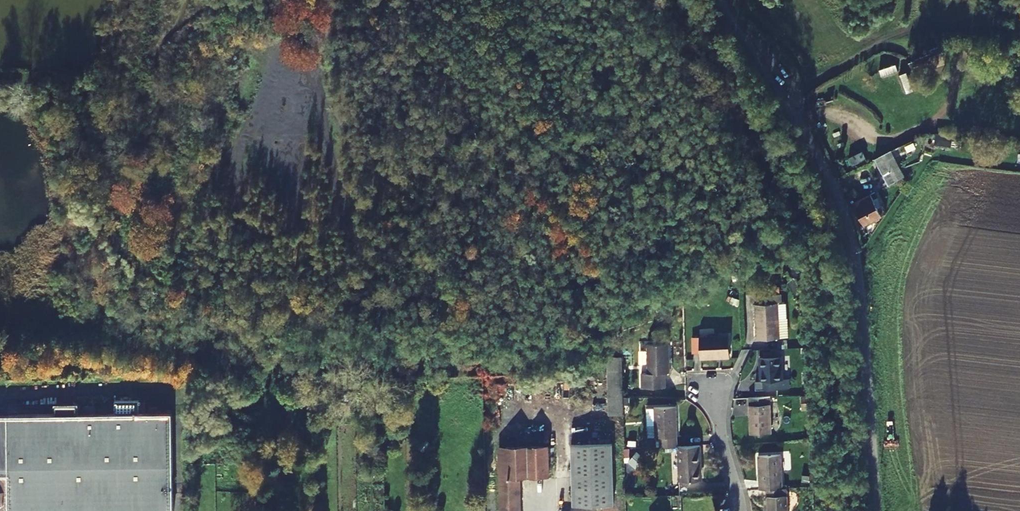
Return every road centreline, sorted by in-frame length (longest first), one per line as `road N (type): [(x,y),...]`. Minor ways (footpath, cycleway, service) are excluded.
road 1 (unclassified): [(874,510),(855,243),(785,97)]
road 2 (track): [(785,97),(911,25)]
road 3 (residential): [(740,510),(712,390)]

